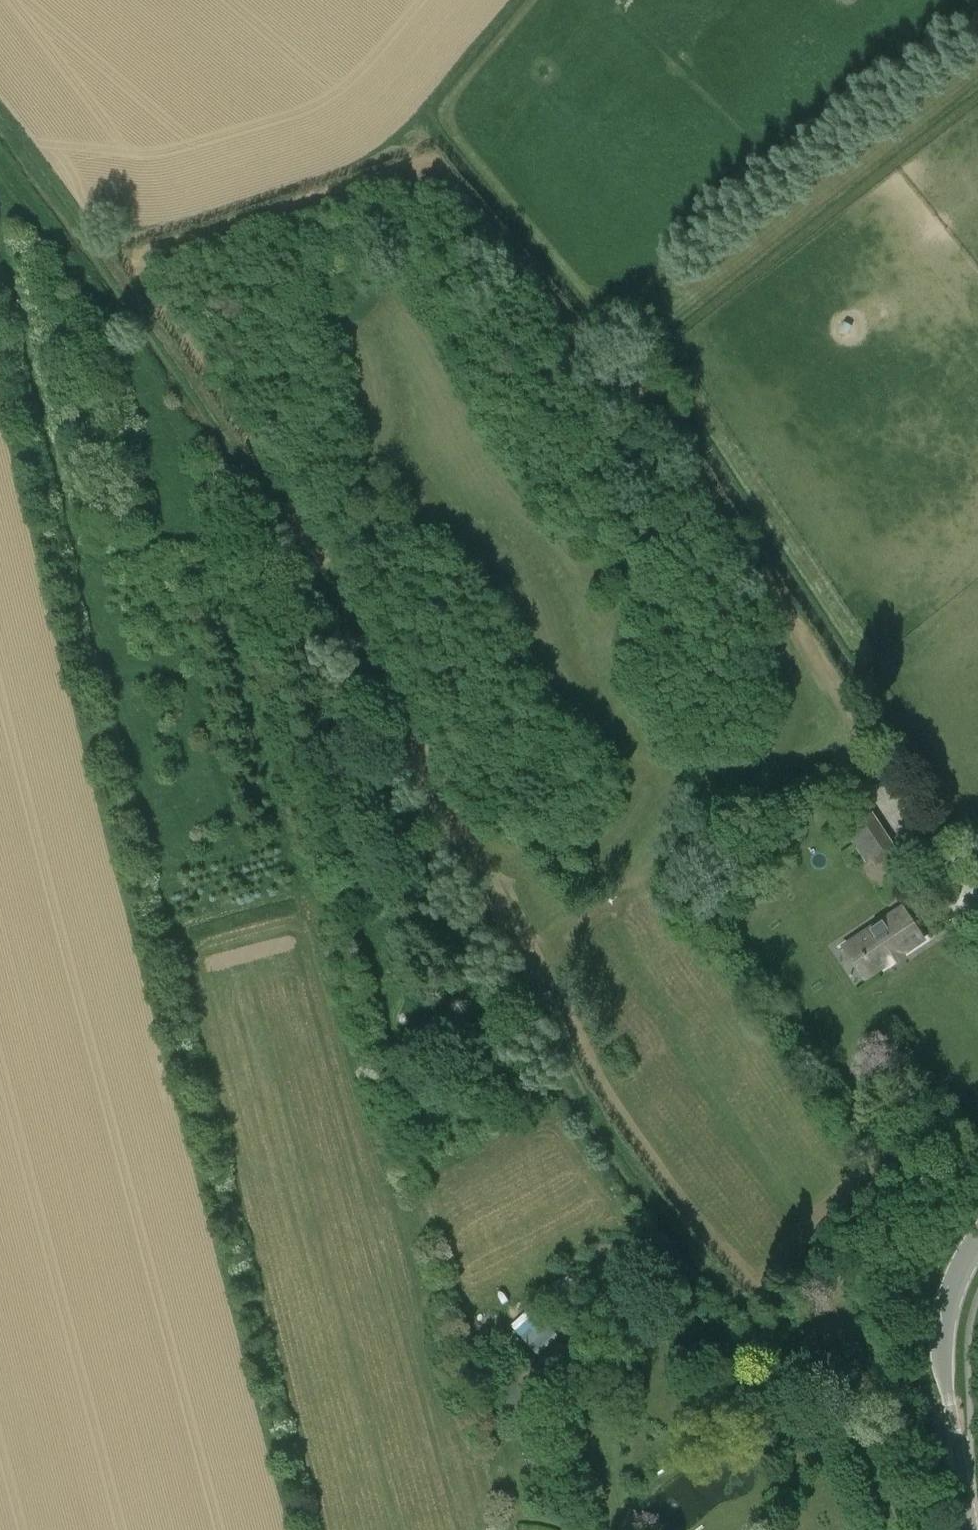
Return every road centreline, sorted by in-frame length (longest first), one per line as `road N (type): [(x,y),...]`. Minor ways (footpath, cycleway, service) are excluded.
road 1 (tertiary): [(972,1529),(947,1343),(955,1290),(977,1251)]

